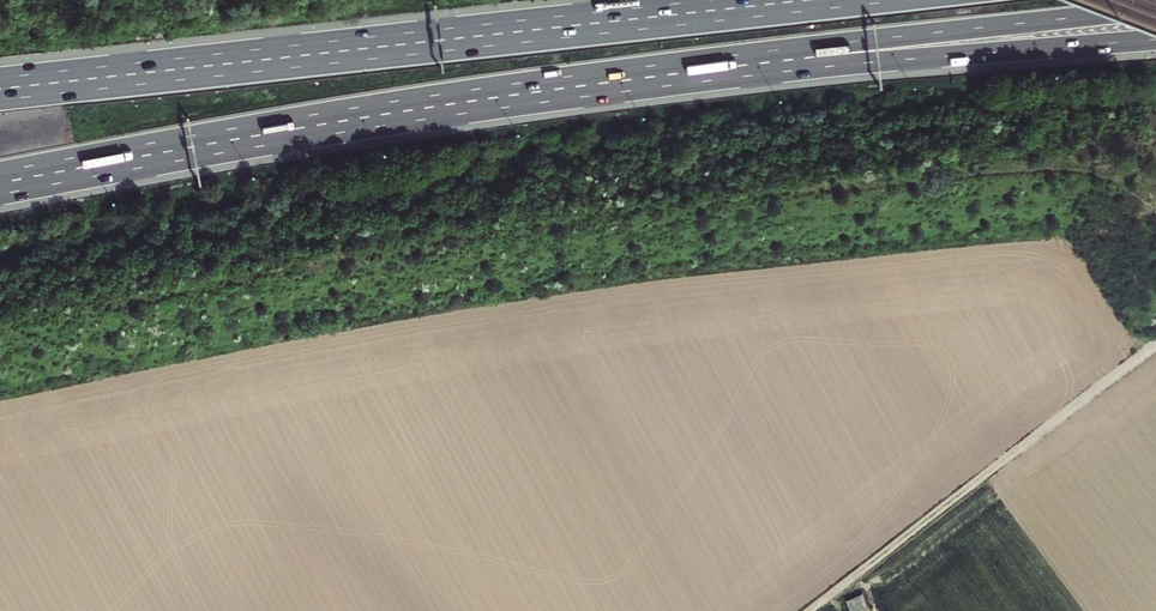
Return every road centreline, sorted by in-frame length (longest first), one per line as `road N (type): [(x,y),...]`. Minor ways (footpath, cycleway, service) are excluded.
road 1 (motorway): [(804,0),(0,89)]
road 2 (motorway): [(0,182),(457,103),(797,60)]
road 3 (track): [(812,610),(1155,349)]
road 4 (motorway): [(797,60),(894,38),(1155,9)]
road 5 (motorway): [(797,60),(1155,40)]

